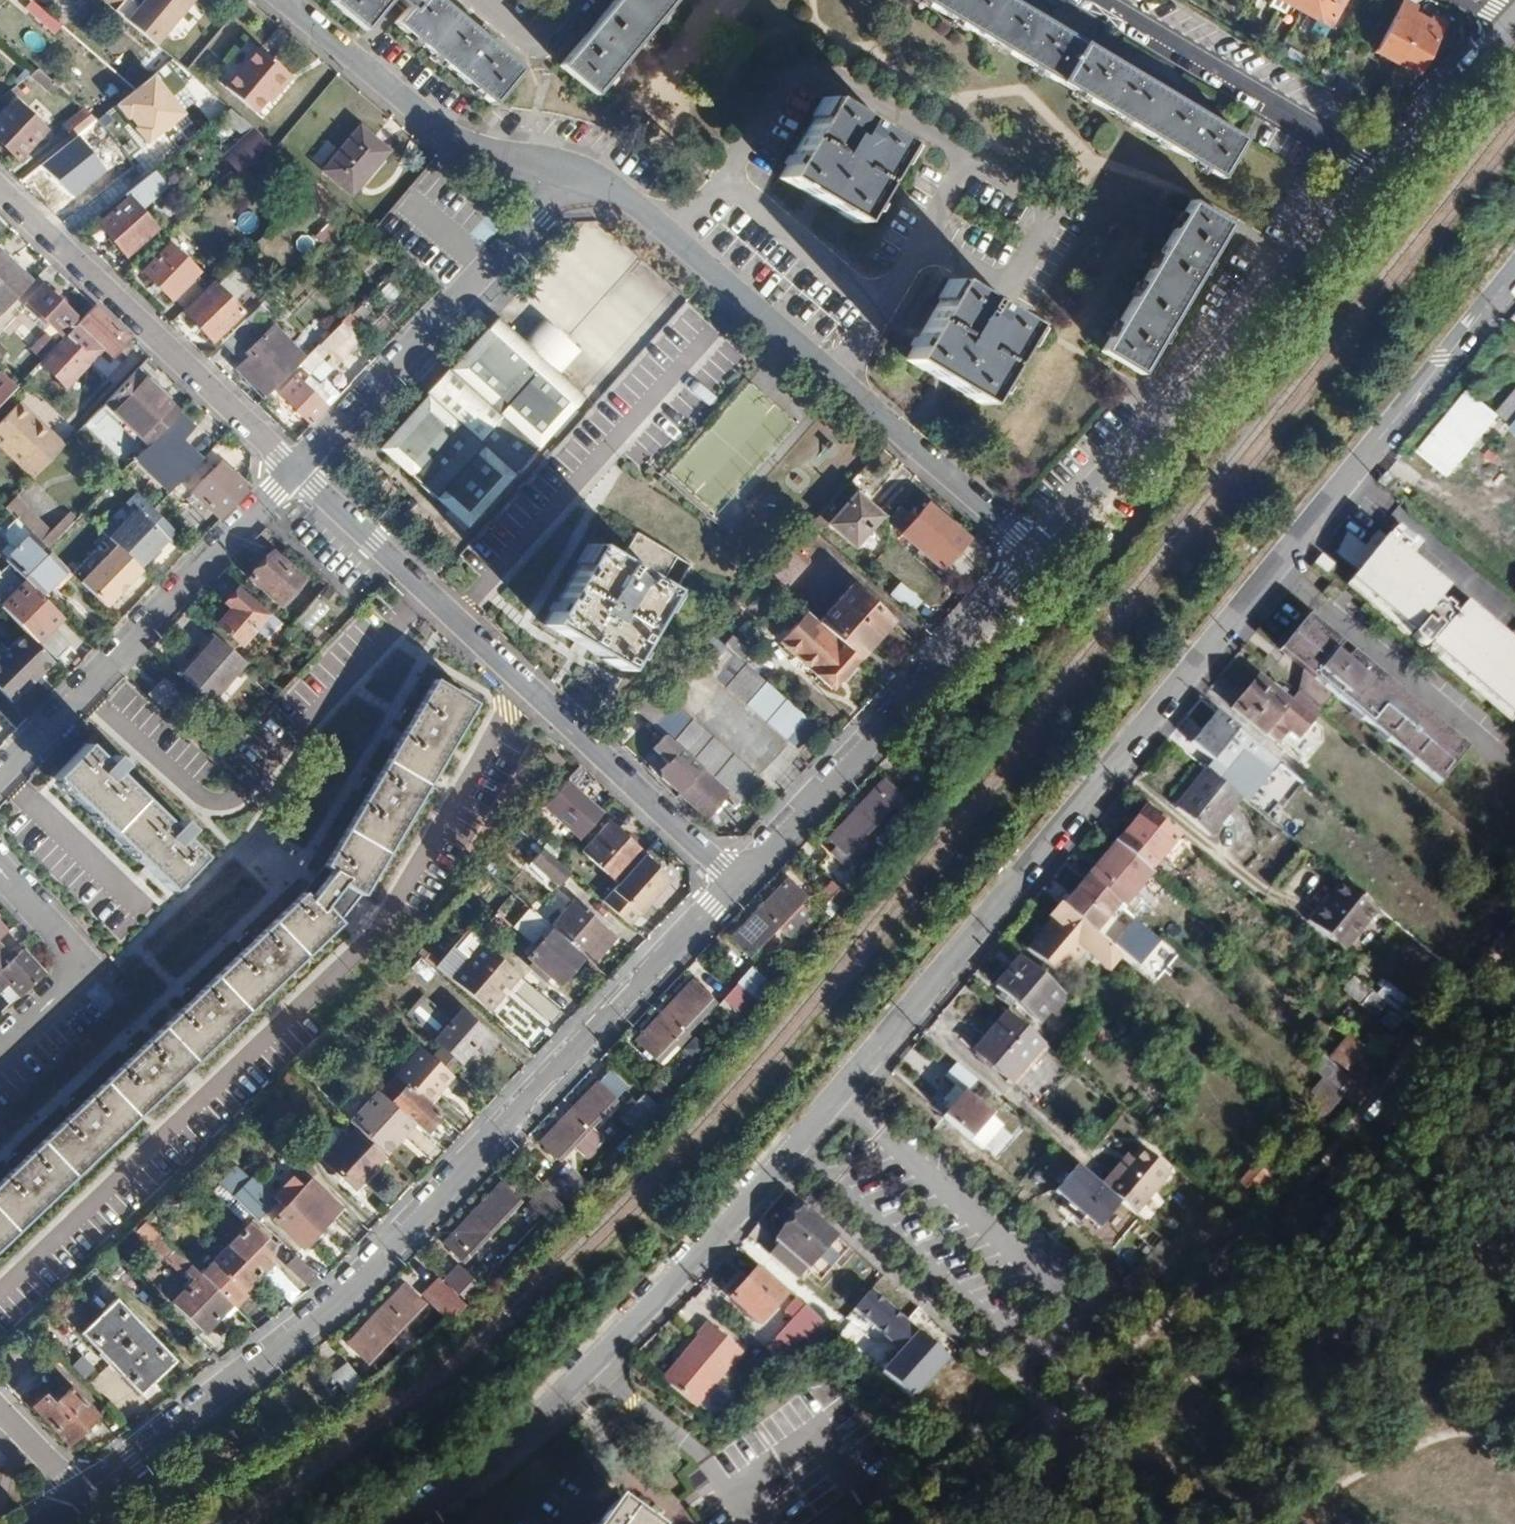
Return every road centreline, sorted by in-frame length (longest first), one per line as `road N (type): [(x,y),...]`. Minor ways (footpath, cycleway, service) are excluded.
road 1 (residential): [(393,1523),(538,1415),(738,1216),(1514,270)]
road 2 (residential): [(736,884),(352,1293),(84,1498)]
road 3 (residential): [(736,884),(298,470)]
road 4 (residential): [(582,176),(632,206),(1040,552)]
road 5 (residential): [(1384,173),(1040,552)]
road 6 (residential): [(1040,552),(736,884)]
road 7 (residential): [(0,781),(298,470)]
road 8 (residential): [(298,470),(0,188)]
road 9 (residential): [(298,470),(582,176)]
road 10 (residential): [(282,0),(461,141),(582,176)]
road 11 (residential): [(1384,173),(1105,0)]
road 12 (residential): [(0,1049),(77,969),(59,935),(0,868)]
road 13 (residential): [(1514,25),(1384,173)]

